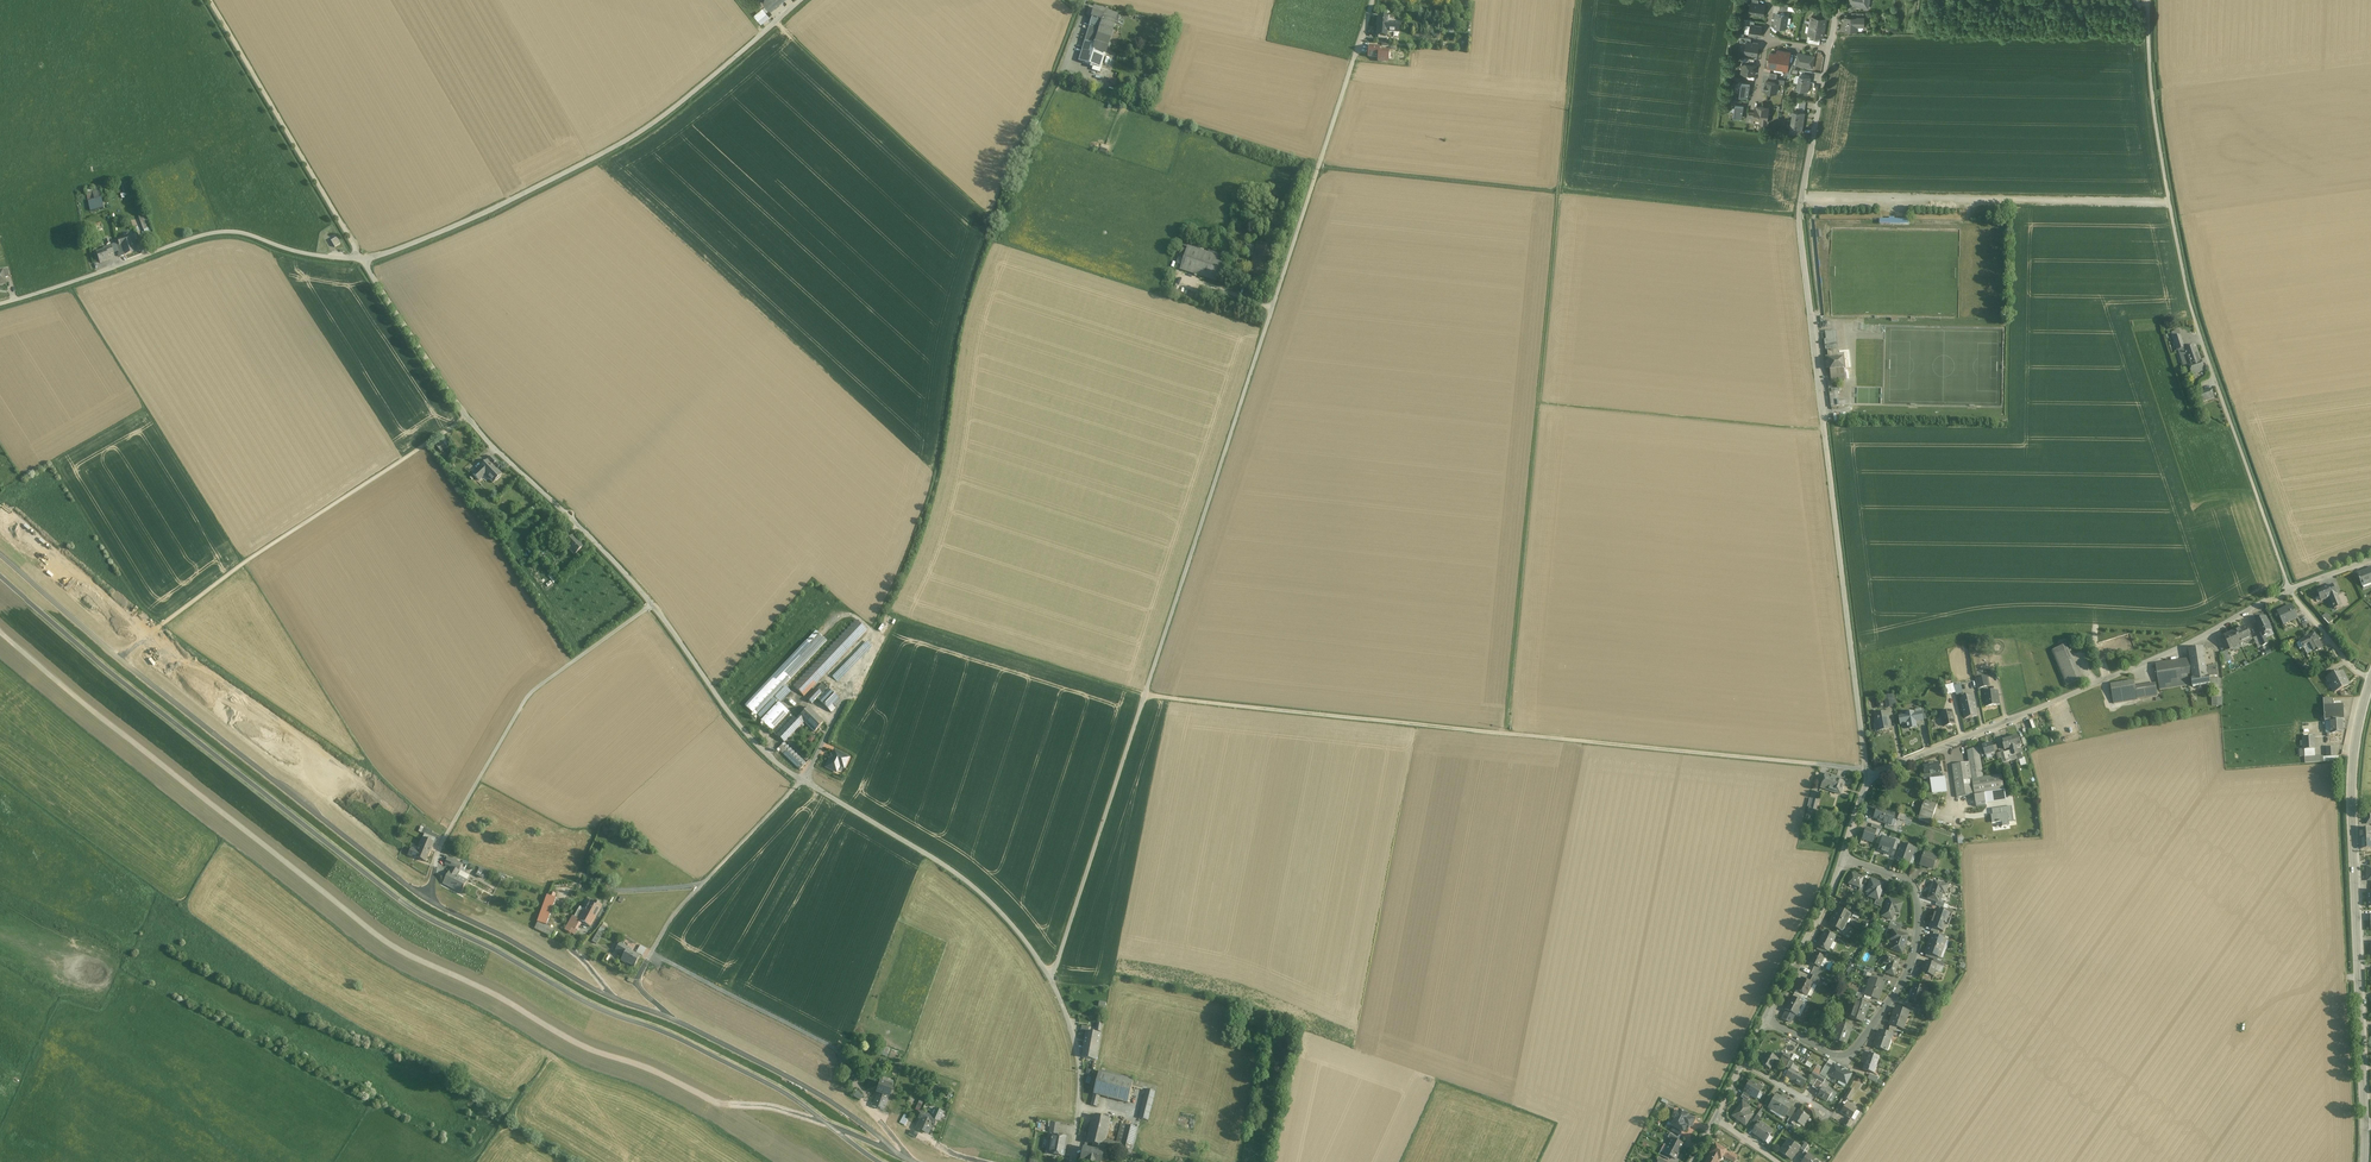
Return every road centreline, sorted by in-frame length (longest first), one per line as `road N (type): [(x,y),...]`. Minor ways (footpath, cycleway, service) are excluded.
road 1 (residential): [(1051,979),(1373,0)]
road 2 (track): [(826,1123),(712,1101),(578,1044),(384,941),(0,632)]
road 3 (track): [(1580,0),(1507,733)]
road 4 (residential): [(1829,51),(1802,231),(1869,780)]
road 5 (track): [(904,618),(1145,693),(1507,733)]
road 6 (residential): [(2149,0),(2157,128),(2187,295),(2289,588)]
road 7 (unclassified): [(363,259),(450,231),(641,134),(803,0)]
road 8 (unclassified): [(2370,678),(2352,794),(2364,1161)]
road 9 (residential): [(2289,588),(2174,649),(1869,780)]
road 10 (unclassified): [(466,415),(246,560),(120,658)]
road 11 (unclassified): [(120,658),(427,899)]
road 12 (unclassified): [(651,605),(529,698),(442,844),(427,899)]
road 13 (unclassified): [(0,305),(214,232),(363,259)]
road 14 (track): [(1507,733),(1866,770)]
road 15 (residential): [(1842,858),(1915,890),(1915,953),(1905,978),(1846,1057),(1764,1020)]
road 16 (unclassified): [(803,780),(988,898),(1051,979)]
road 17 (unclassified): [(803,780),(674,919),(642,985),(671,1018)]
road 18 (track): [(211,0),(363,259)]
road 19 (track): [(1825,430),(1540,401)]
road 20 (unclassified): [(671,1018),(826,1097),(916,1161)]
road 21 (unclassified): [(427,899),(586,985),(671,1018)]
road 22 (unclassified): [(466,415),(651,605)]
road 23 (unclassified): [(651,605),(762,751),(803,780)]
road 24 (unclassified): [(1051,979),(1080,1066),(1073,1161)]
road 25 (unclassified): [(363,259),(466,415)]
road 26 (residential): [(1842,858),(1764,1020)]
road 27 (unclassified): [(0,554),(120,658)]
road 28 (residential): [(2289,588),(2354,669),(2370,677)]

